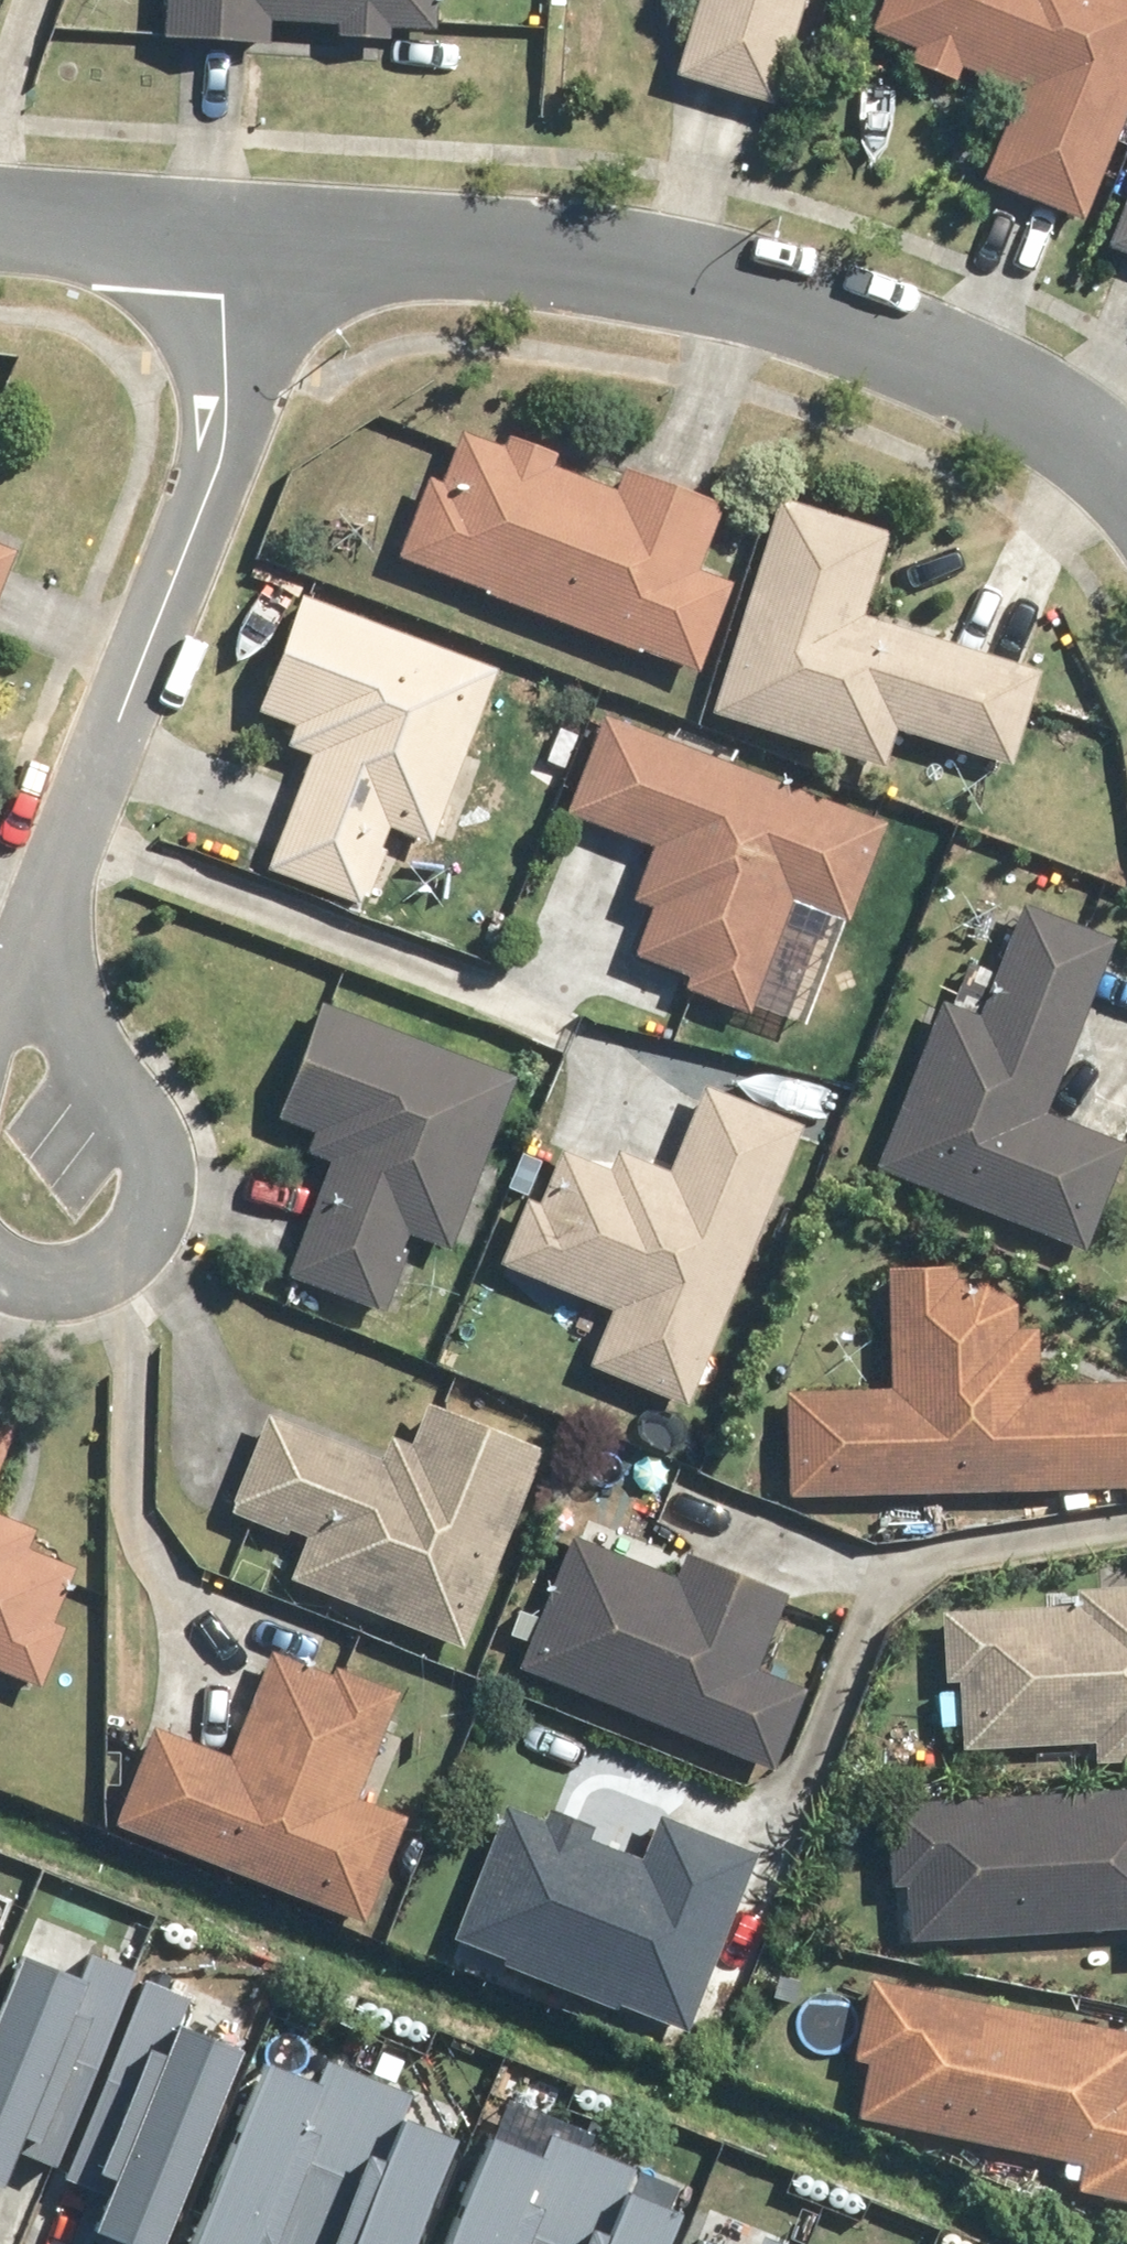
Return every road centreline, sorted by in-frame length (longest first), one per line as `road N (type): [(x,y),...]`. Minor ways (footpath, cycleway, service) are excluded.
road 1 (residential): [(232,242),(374,241),(659,266),(746,285),(1078,413),(1126,470)]
road 2 (residential): [(232,242),(218,467),(42,905)]
road 3 (residential): [(42,905),(49,977),(67,1021),(145,1130),(157,1172),(148,1214),(122,1258),(69,1284),(33,1287),(0,1275)]
road 4 (residential): [(0,215),(232,242)]

